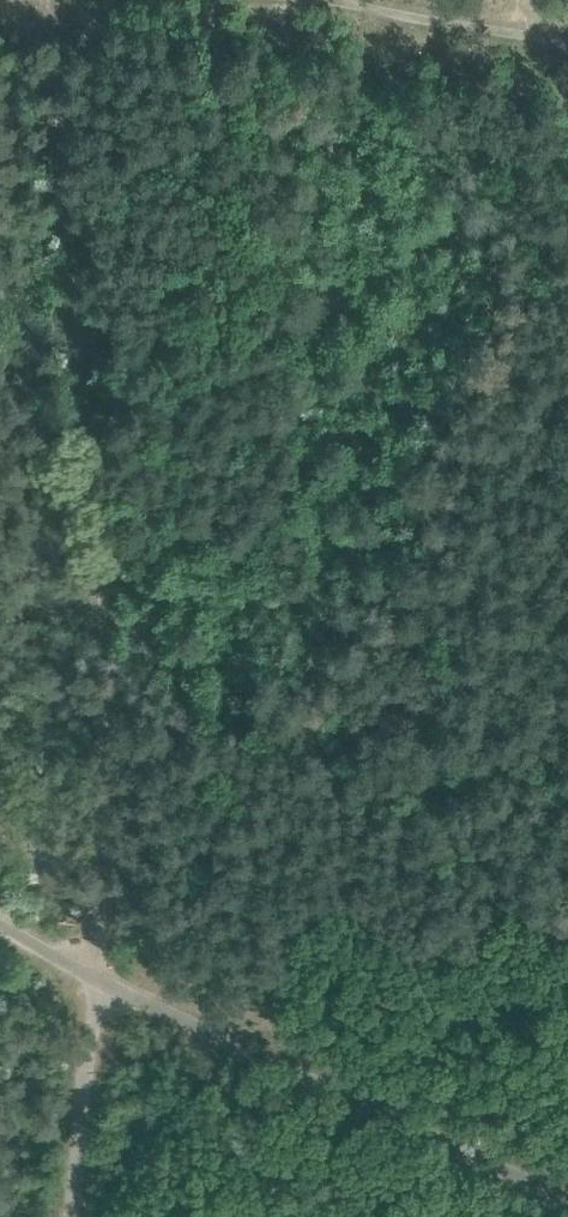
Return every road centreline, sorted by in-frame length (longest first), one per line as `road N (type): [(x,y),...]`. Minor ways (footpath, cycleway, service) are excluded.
road 1 (track): [(41,0),(95,983)]
road 2 (track): [(567,30),(360,0)]

